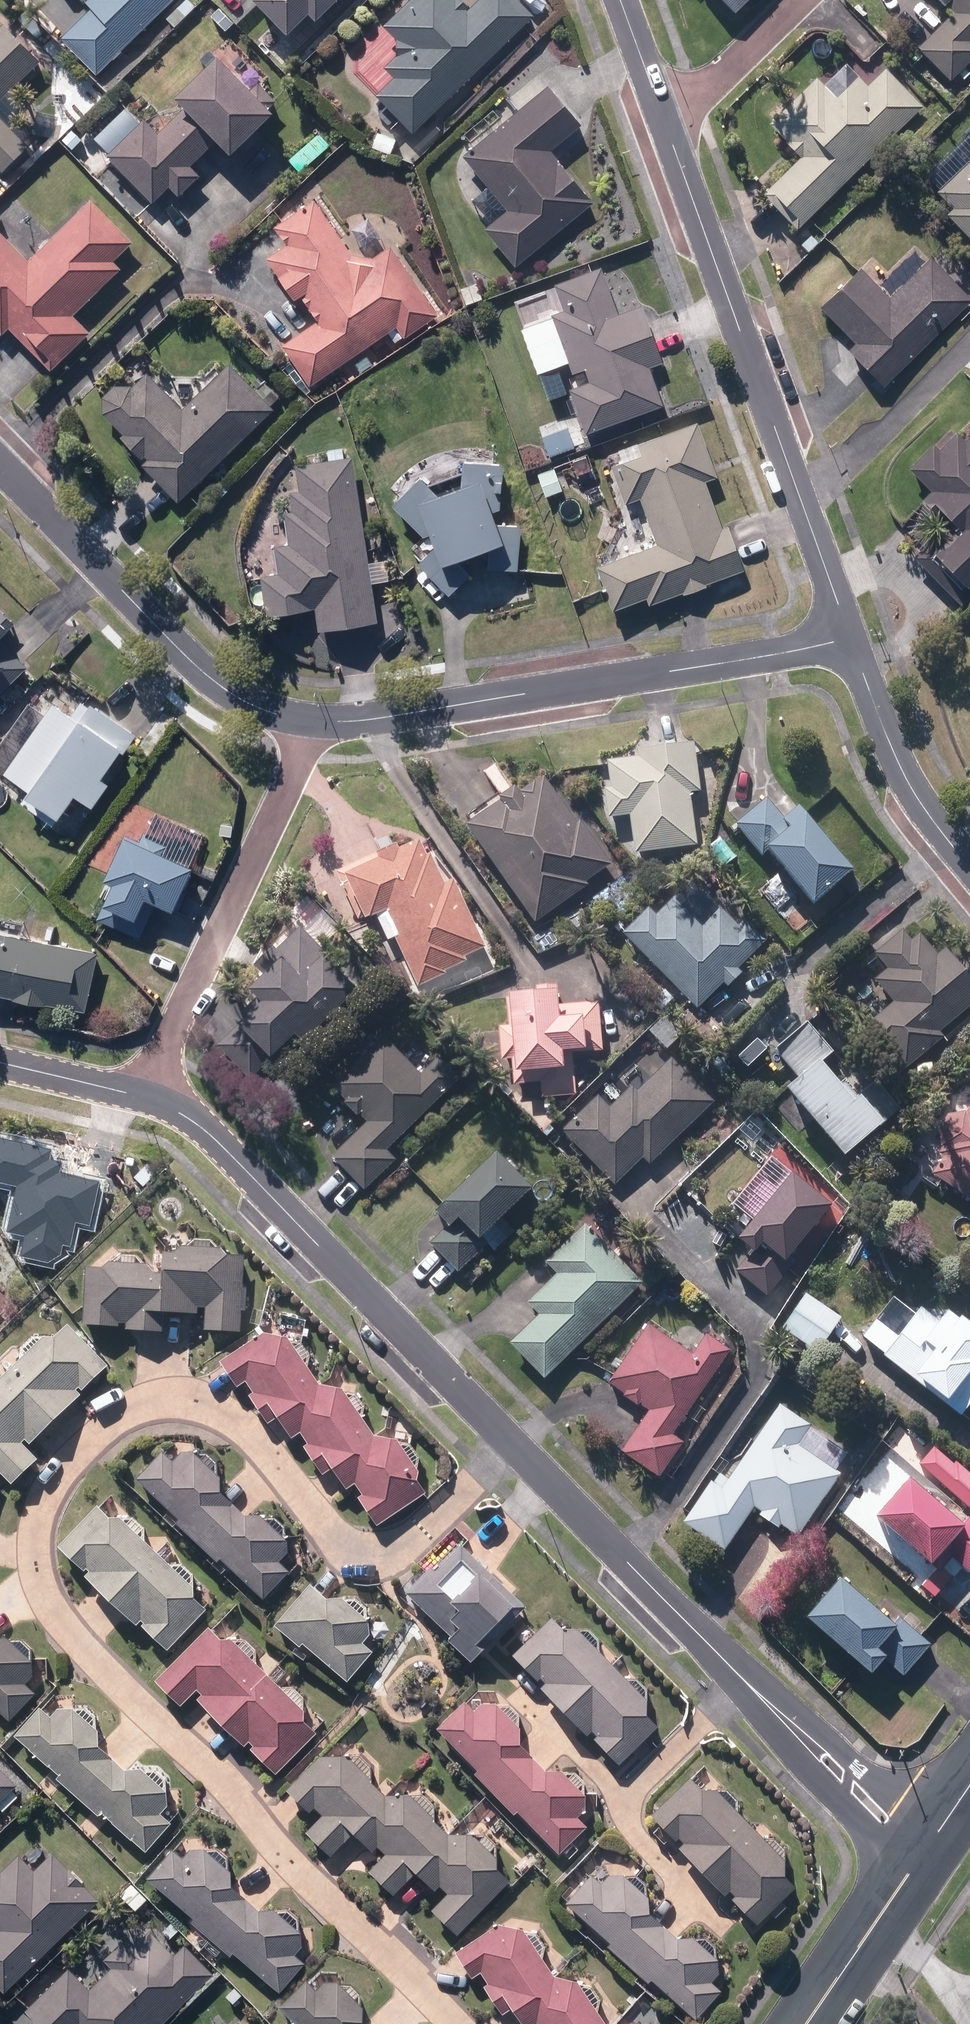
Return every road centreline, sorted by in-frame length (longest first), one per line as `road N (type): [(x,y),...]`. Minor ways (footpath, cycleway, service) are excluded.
road 1 (residential): [(455,2023),(297,1872),(229,1786),(64,1628),(48,1607),(37,1551),(54,1490),(82,1455),(148,1408),(172,1405),(235,1428),(361,1557),(398,1552),(513,1443)]
road 2 (residential): [(669,121),(849,639)]
road 3 (residential): [(849,639),(311,726)]
road 4 (residential): [(146,1099),(209,1134),(513,1443)]
road 5 (residential): [(311,726),(212,680),(0,458)]
road 6 (residential): [(146,1099),(311,726)]
road 7 (residential): [(513,1443),(767,1704)]
road 8 (residential): [(849,639),(919,800),(969,862)]
road 9 (residential): [(913,1867),(870,1836),(795,1754),(767,1704)]
road 10 (residential): [(767,1704),(817,1732),(940,1829)]
road 11 (tertiary): [(808,2023),(913,1867)]
road 12 (residential): [(796,0),(669,121)]
road 13 (residential): [(0,1063),(146,1099)]
road 14 (residential): [(619,0),(669,121)]

